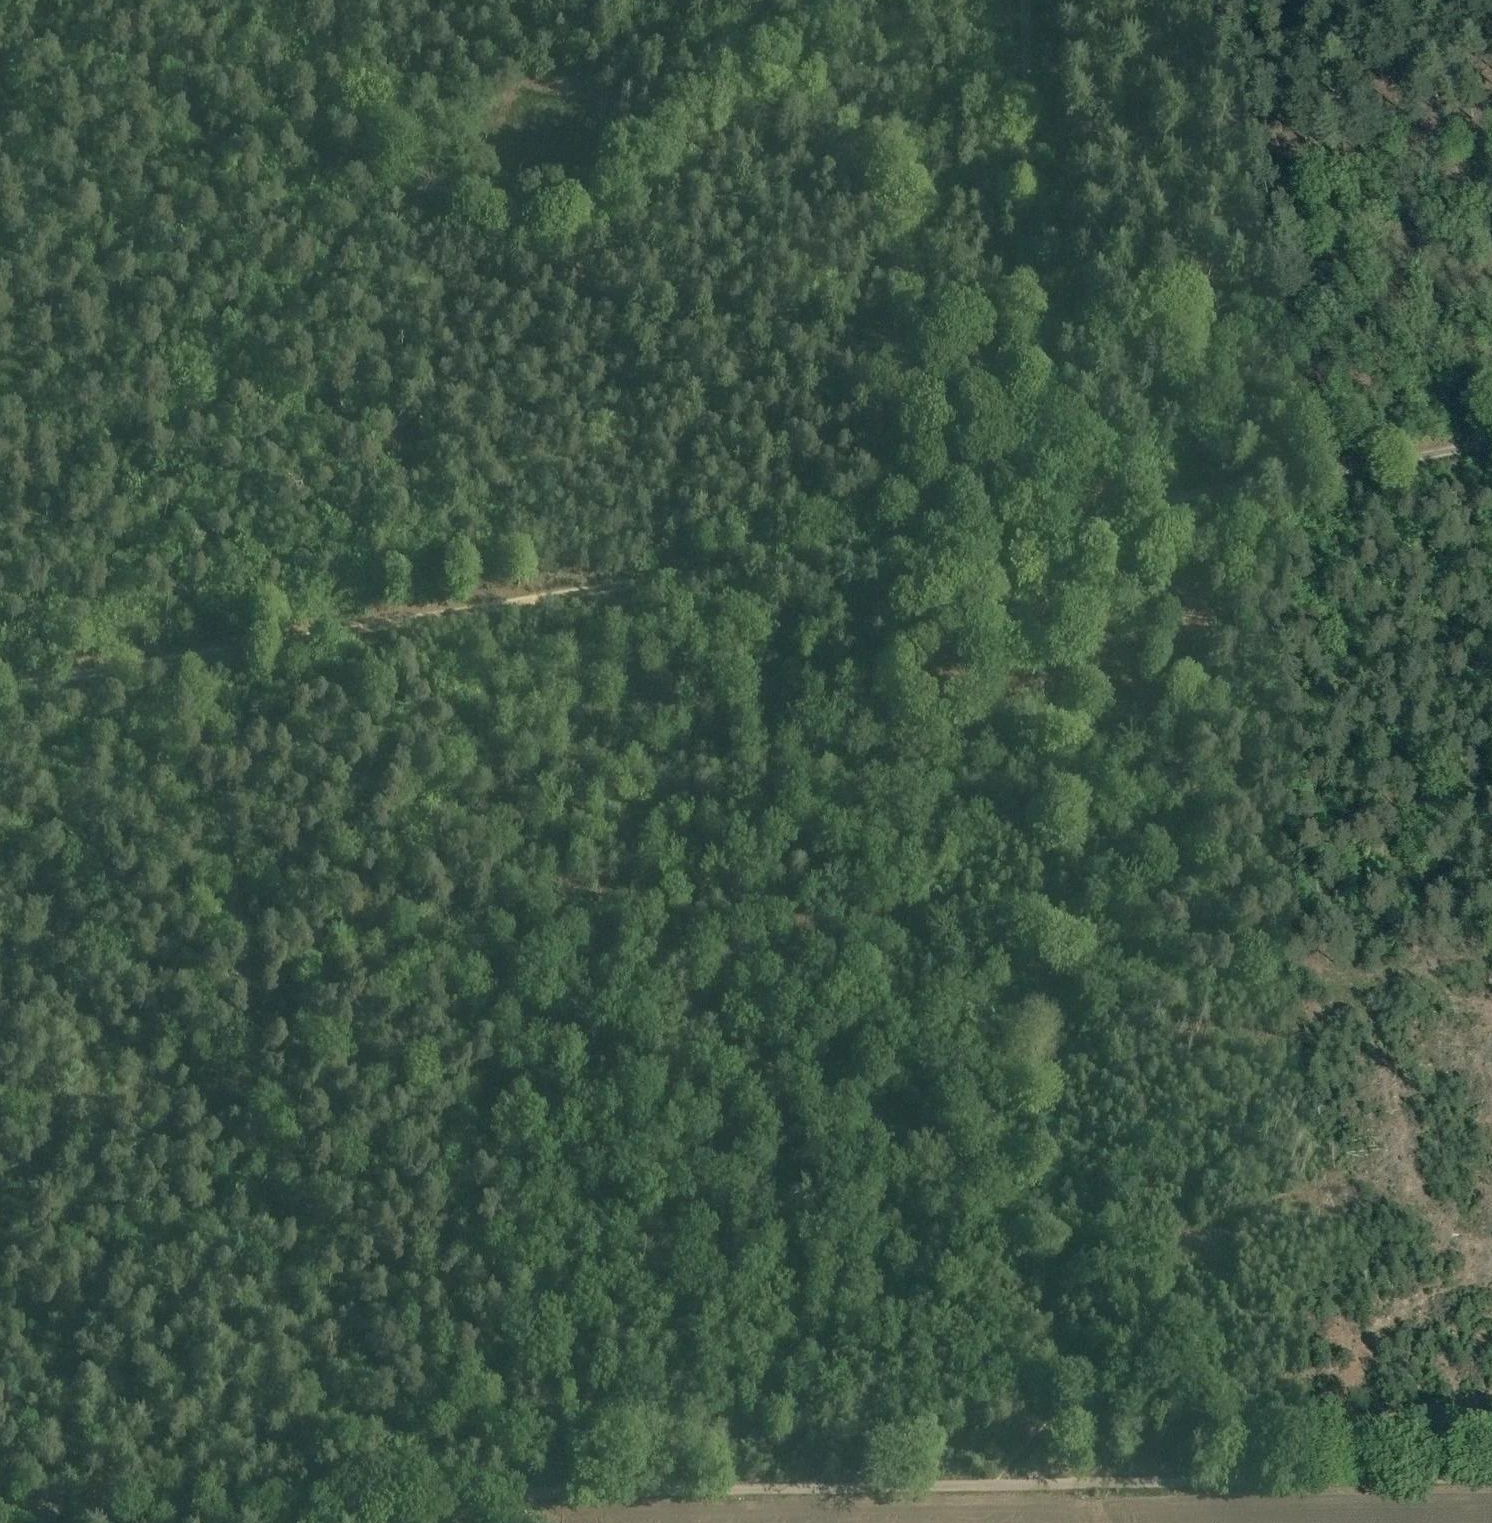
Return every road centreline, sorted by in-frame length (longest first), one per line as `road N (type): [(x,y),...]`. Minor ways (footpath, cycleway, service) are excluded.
road 1 (track): [(0,685),(972,524),(1039,465),(1028,0)]
road 2 (track): [(1072,1481),(1056,1443),(1054,1398),(1042,582),(1067,546),(1117,508),(1491,445)]
road 3 (track): [(1072,1481),(28,1508)]
road 4 (track): [(1072,1481),(1491,1475)]

